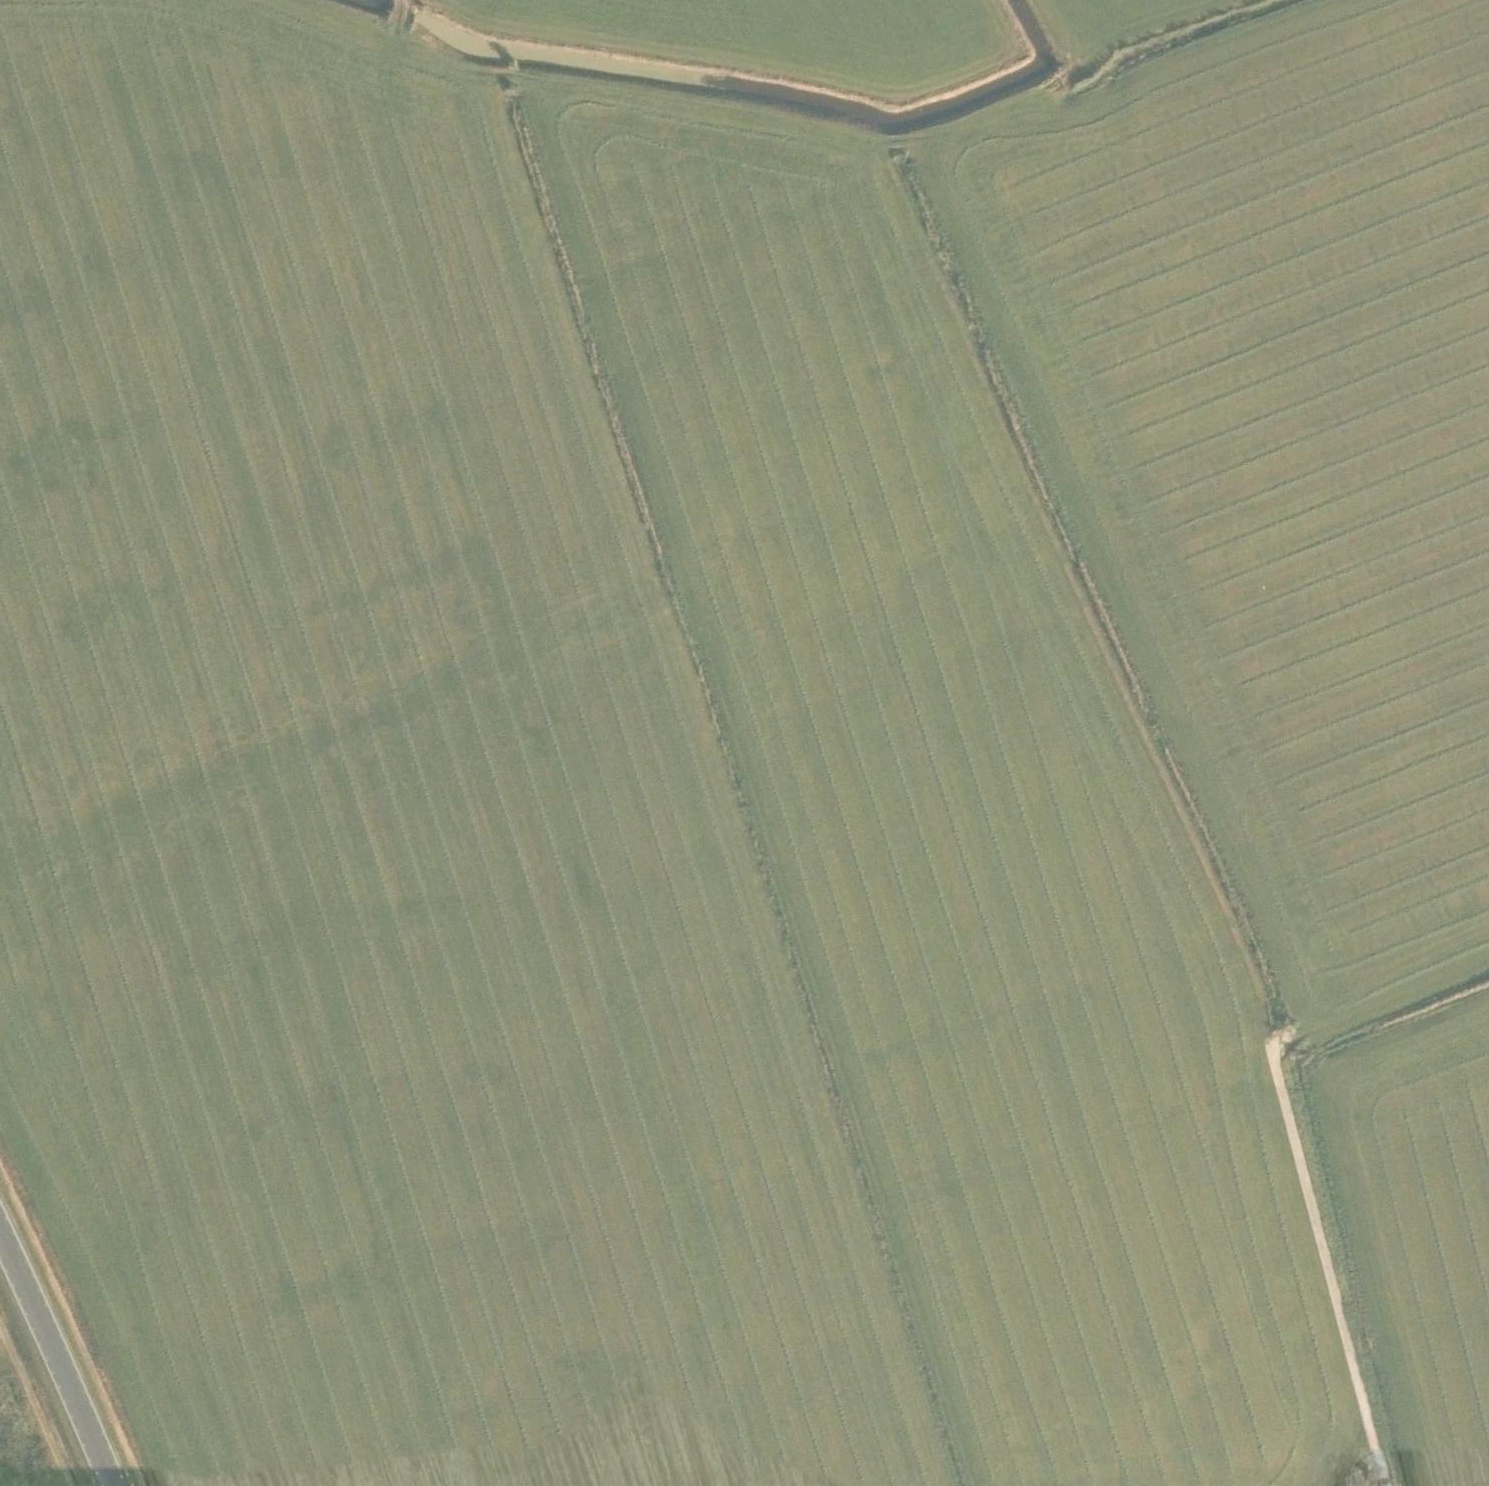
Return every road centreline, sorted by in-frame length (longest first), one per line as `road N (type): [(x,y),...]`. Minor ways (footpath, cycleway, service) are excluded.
road 1 (secondary): [(111,1485),(0,1227)]

